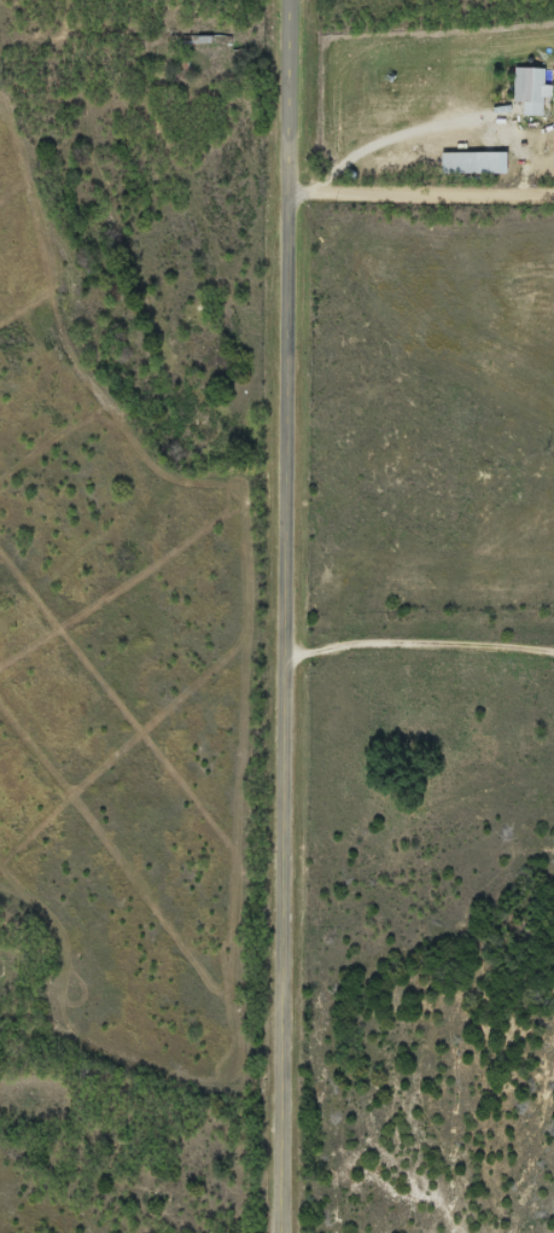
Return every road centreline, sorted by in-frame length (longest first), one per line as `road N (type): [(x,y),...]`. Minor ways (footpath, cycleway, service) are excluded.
road 1 (tertiary): [(290,0),(283,1232)]
road 2 (residential): [(286,657),(553,645)]
road 3 (residential): [(553,204),(288,194)]

